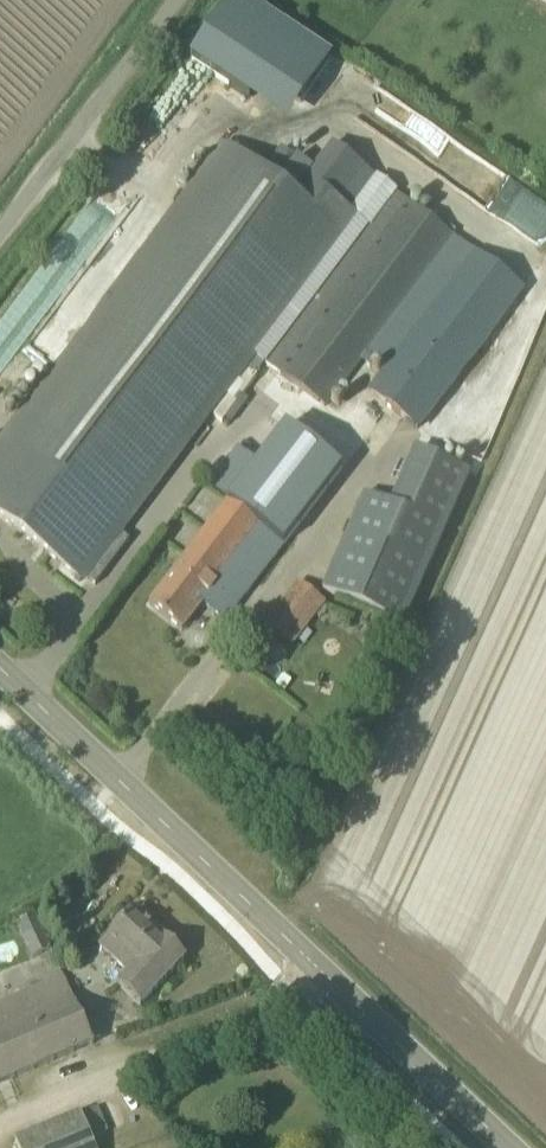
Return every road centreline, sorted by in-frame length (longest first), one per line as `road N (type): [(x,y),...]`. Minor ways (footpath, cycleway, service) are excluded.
road 1 (secondary): [(510,1147),(0,667)]
road 2 (track): [(294,992),(0,1127)]
road 3 (unclassified): [(0,244),(188,0)]

